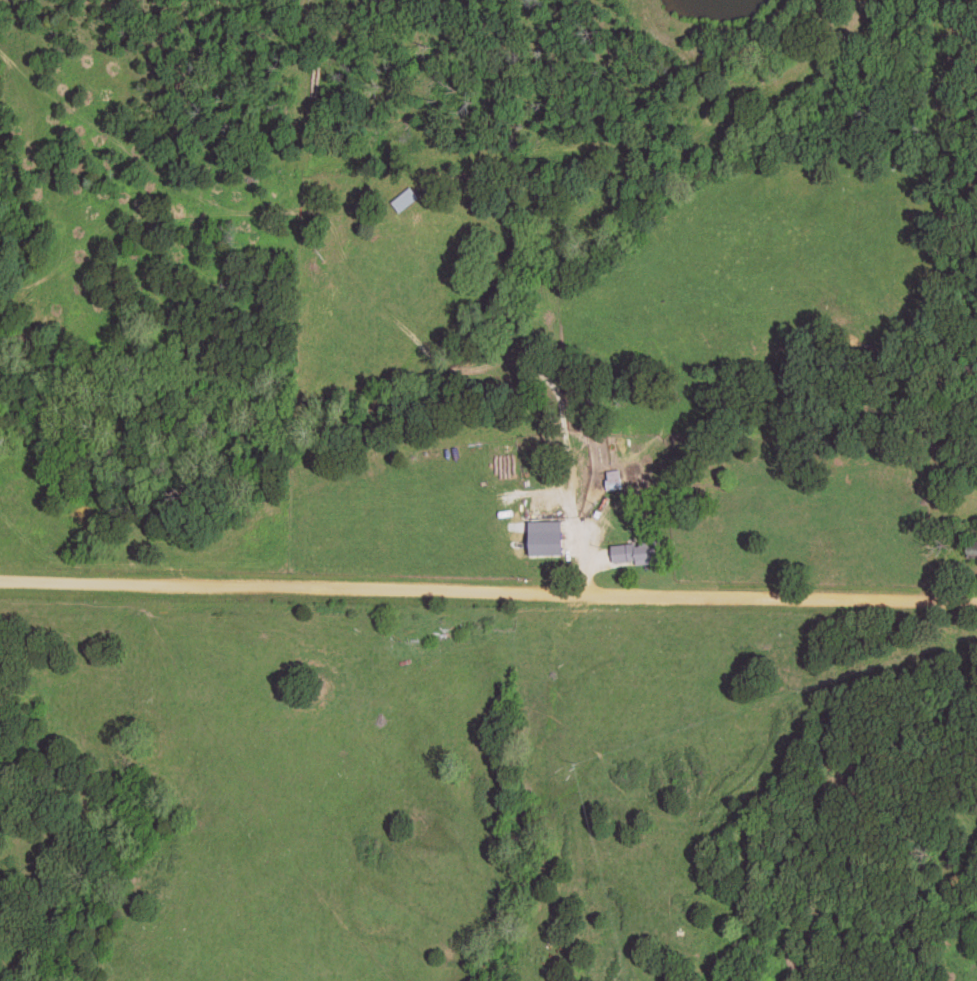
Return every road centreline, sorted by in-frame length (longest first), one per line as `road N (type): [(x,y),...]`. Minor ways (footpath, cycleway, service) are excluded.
road 1 (residential): [(0,583),(976,606)]
road 2 (residential): [(556,597),(588,389)]

